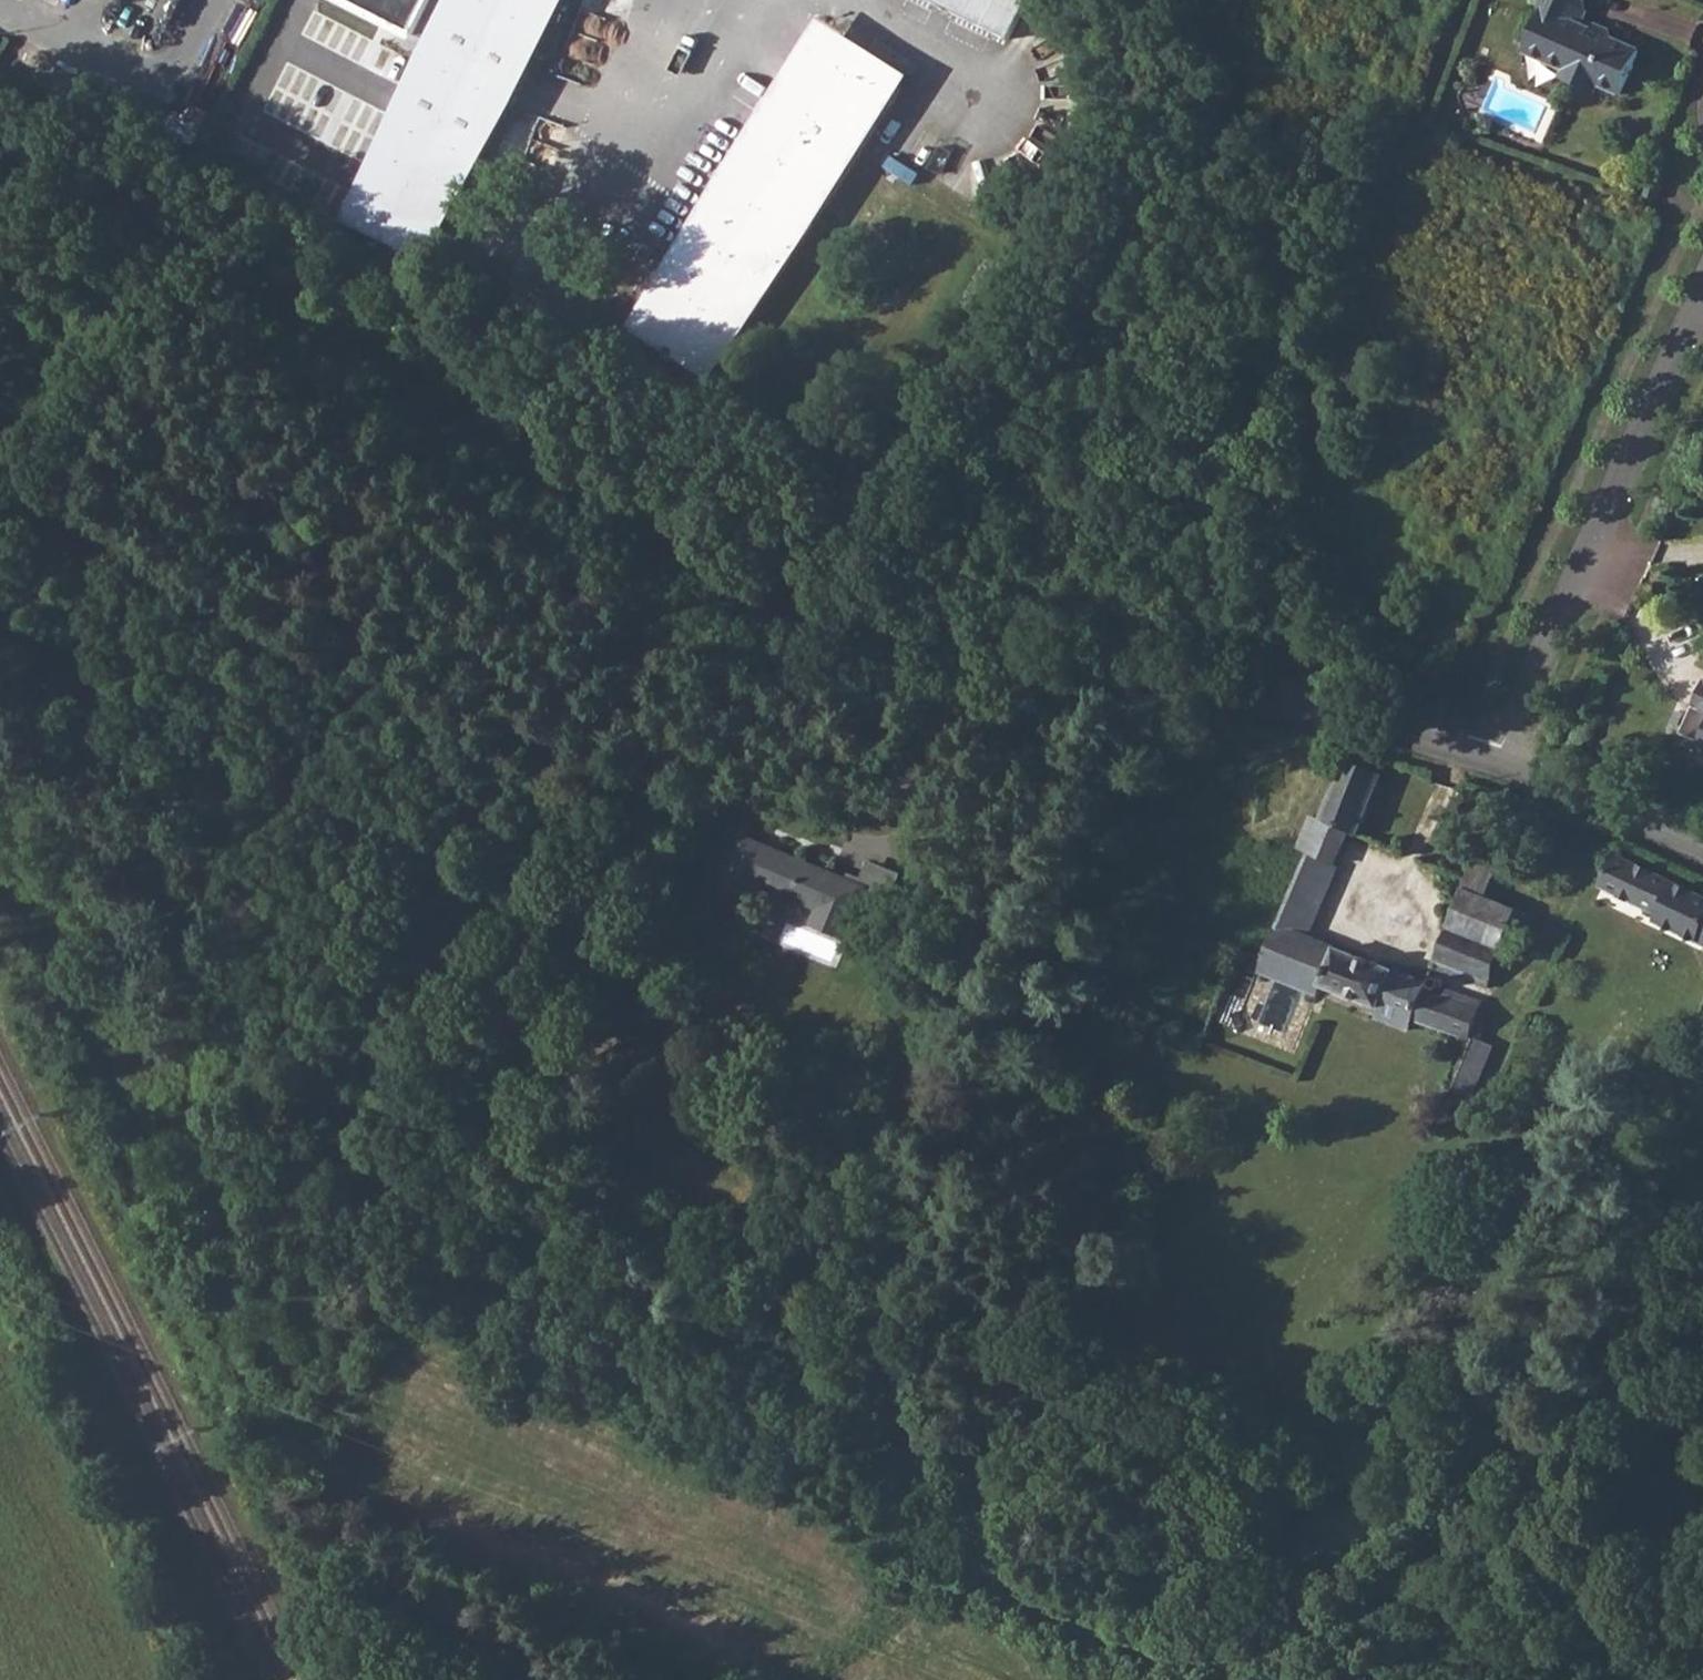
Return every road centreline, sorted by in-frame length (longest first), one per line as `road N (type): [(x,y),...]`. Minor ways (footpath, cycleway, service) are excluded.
road 1 (residential): [(1496,762),(1325,715),(794,622),(669,573),(239,282),(0,141)]
road 2 (track): [(1182,0),(1046,252),(826,599),(818,626)]
road 3 (residential): [(1496,762),(1702,297)]
road 4 (residential): [(1702,848),(1496,762)]

